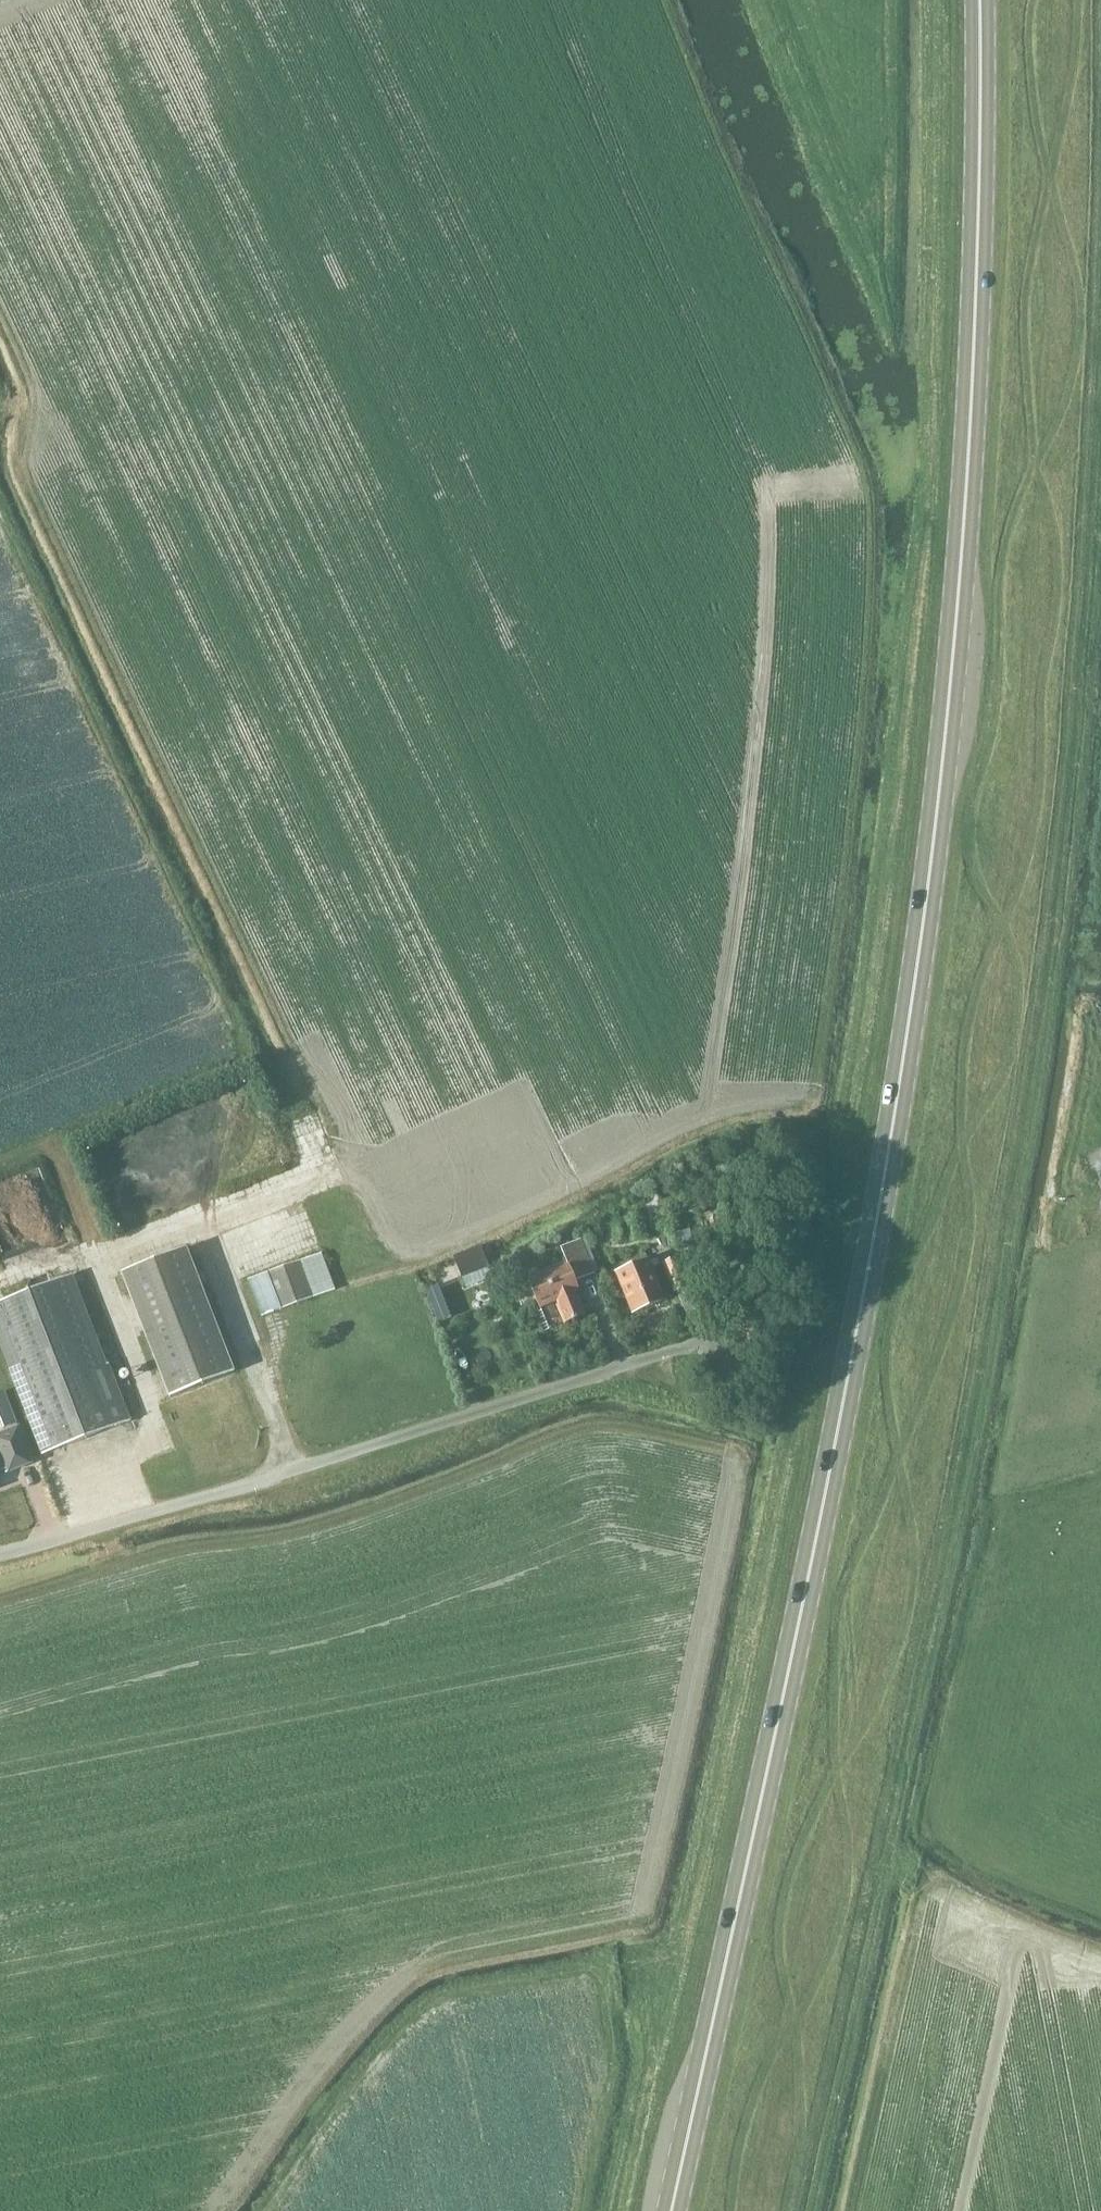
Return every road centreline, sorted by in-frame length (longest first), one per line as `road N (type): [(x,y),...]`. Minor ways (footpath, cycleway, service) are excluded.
road 1 (primary): [(670,2210),(839,1430),(914,1008)]
road 2 (primary): [(973,194),(914,1008)]
road 3 (primary): [(914,1008),(949,885),(988,593),(1014,217)]
road 4 (unclassified): [(719,1340),(0,1554)]
road 5 (primary): [(974,0),(973,194)]
road 6 (primary): [(1015,173),(1015,0)]

